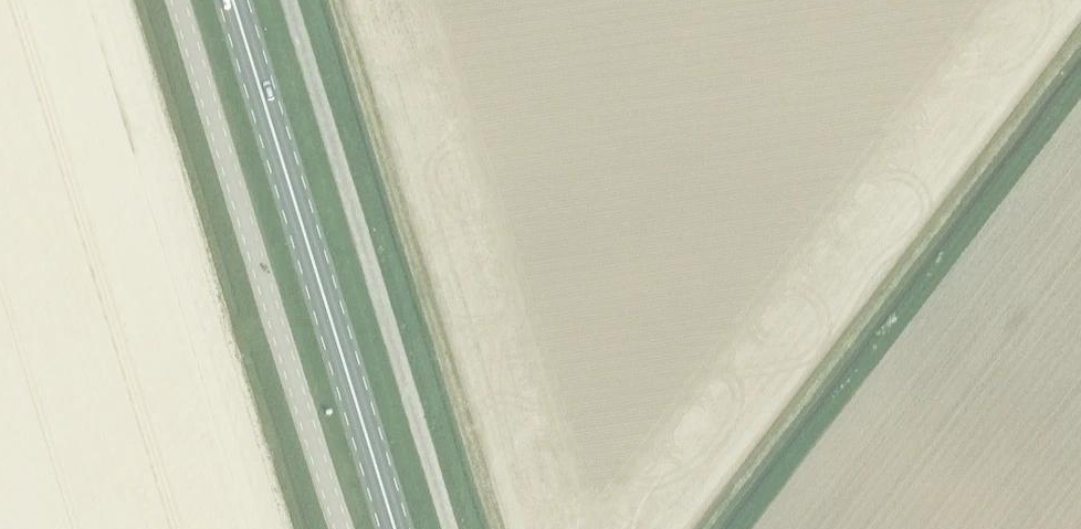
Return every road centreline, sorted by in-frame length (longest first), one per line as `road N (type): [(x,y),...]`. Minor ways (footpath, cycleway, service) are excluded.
road 1 (unclassified): [(344,528),(178,0)]
road 2 (primary): [(233,0),(395,528)]
road 3 (unclassified): [(450,528),(289,0)]

